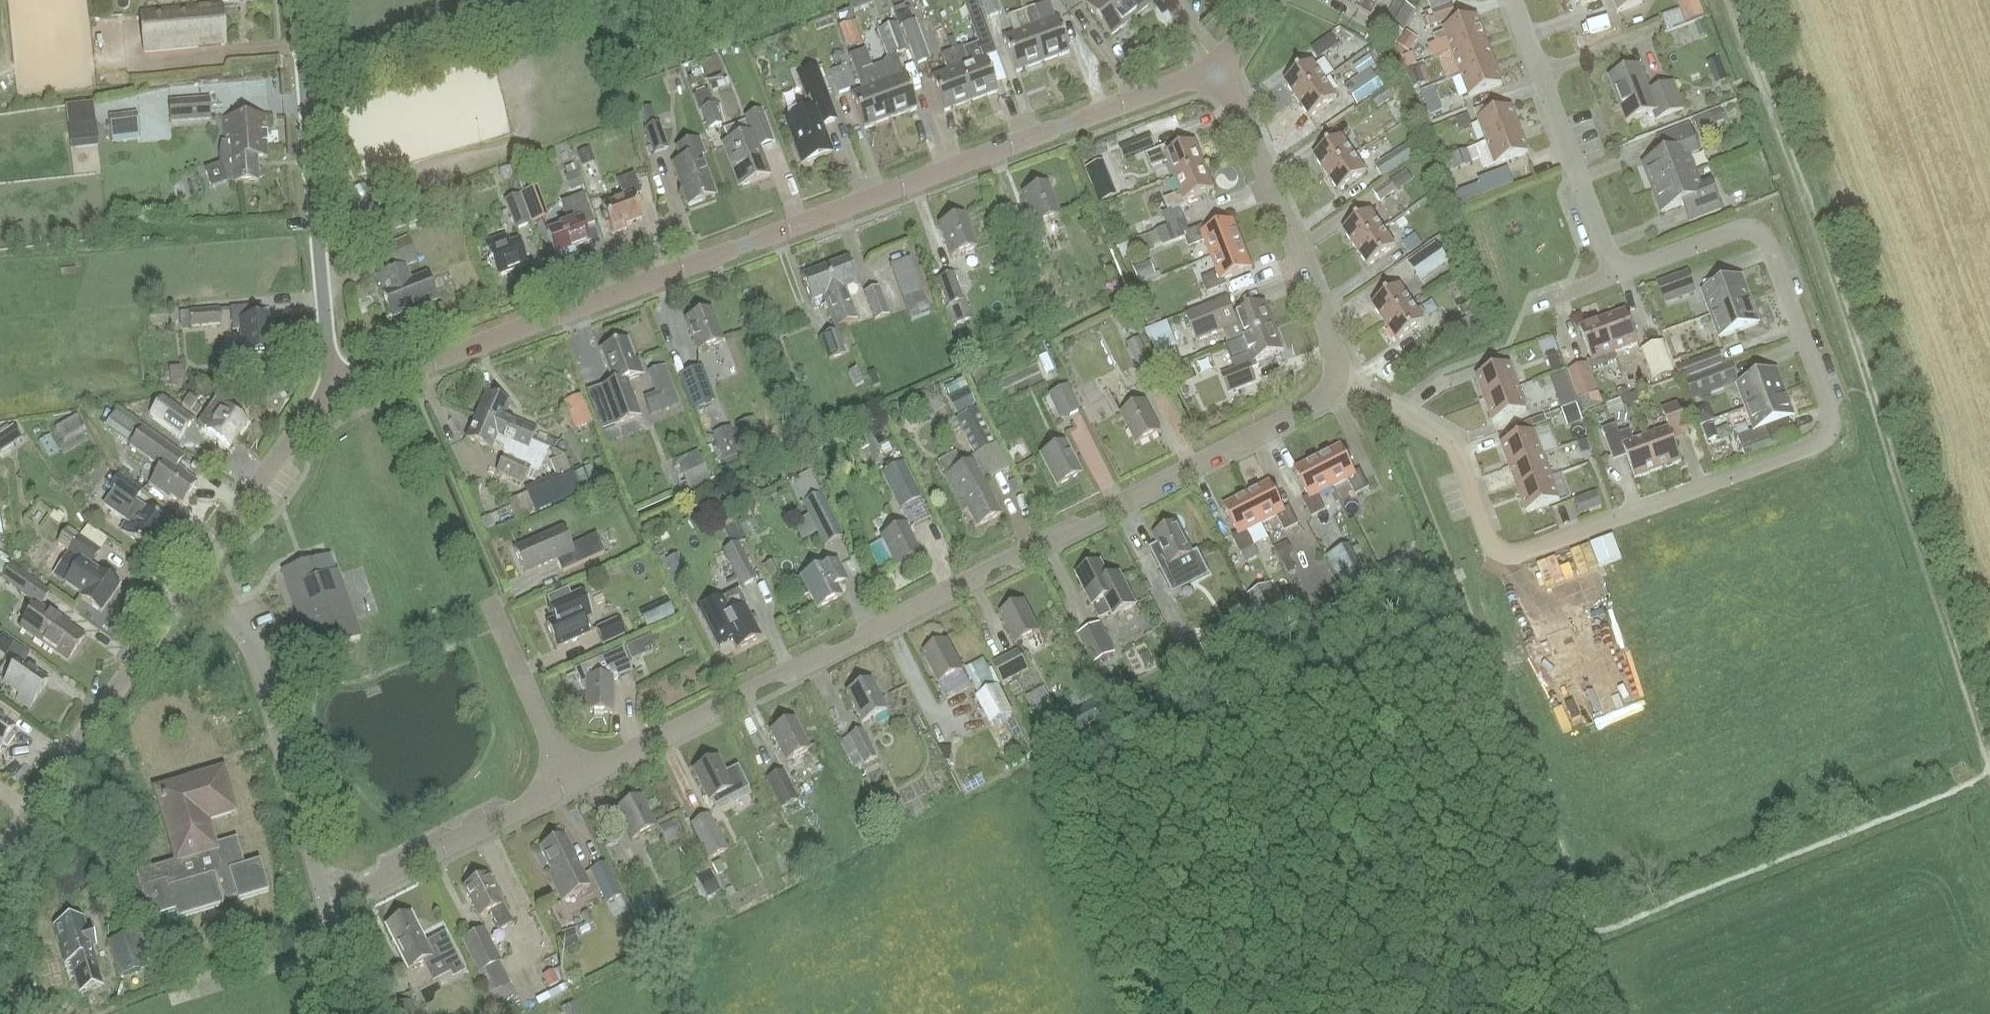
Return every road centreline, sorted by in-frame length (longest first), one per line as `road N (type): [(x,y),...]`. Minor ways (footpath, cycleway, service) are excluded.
road 1 (residential): [(1341,379),(1451,438),(1492,546),(1519,554),(1815,445),(1829,433),(1830,413),(1767,238),(1735,229),(1617,274)]
road 2 (tertiary): [(342,393),(1219,60)]
road 3 (residential): [(568,784),(972,582),(983,569),(1317,400),(1341,379)]
road 4 (track): [(1989,765),(1798,190),(1725,0)]
road 5 (unclassified): [(342,393),(326,339),(299,0)]
road 6 (unclassified): [(326,907),(267,682),(245,640),(192,583)]
road 7 (residential): [(1341,379),(1219,60)]
road 8 (tertiary): [(0,857),(192,583)]
road 9 (residential): [(1617,274),(1511,0)]
road 10 (residential): [(326,907),(568,784)]
road 11 (tertiary): [(192,583),(300,423),(342,393)]
road 12 (residential): [(568,784),(496,607)]

